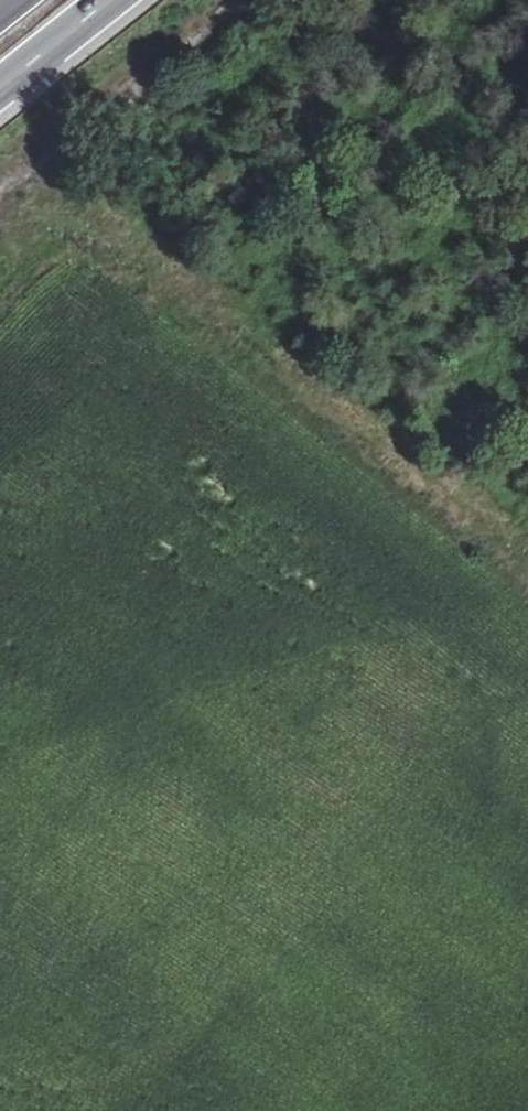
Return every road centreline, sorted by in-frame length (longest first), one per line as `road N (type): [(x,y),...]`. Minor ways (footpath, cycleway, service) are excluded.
road 1 (track): [(22,190),(527,581)]
road 2 (track): [(245,0),(0,209)]
road 3 (trunk): [(0,92),(114,0)]

